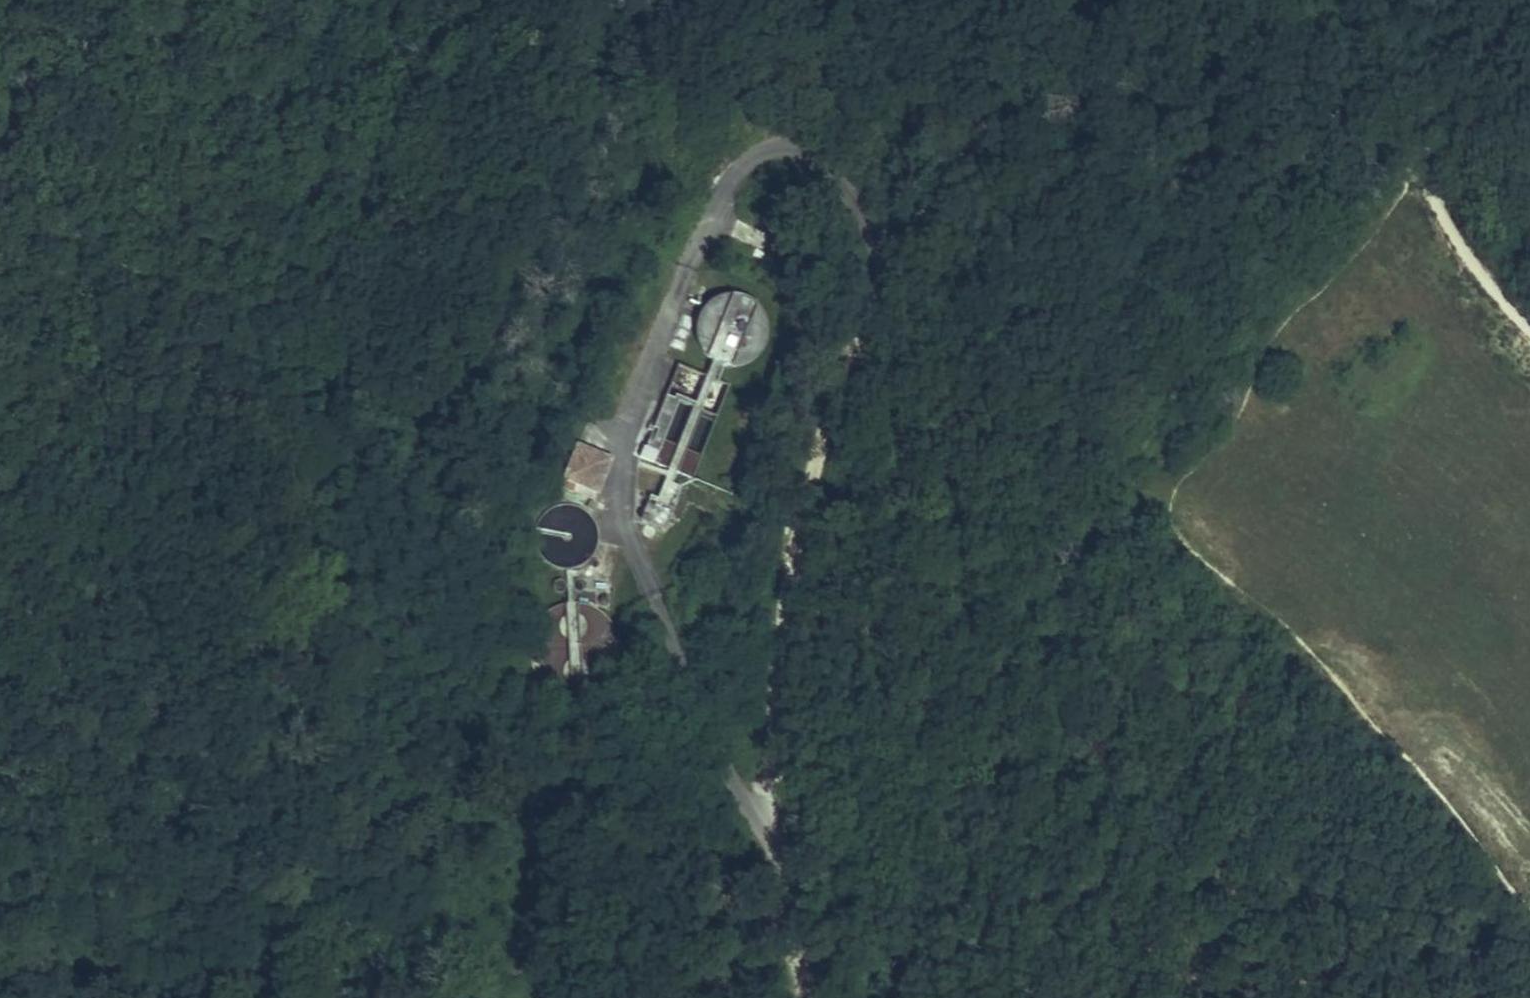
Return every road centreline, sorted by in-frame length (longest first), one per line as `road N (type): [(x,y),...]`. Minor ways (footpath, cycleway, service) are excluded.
road 1 (track): [(807,997),(779,853),(782,619),(798,542),(839,404),(898,264),(1002,108),(1091,0)]

